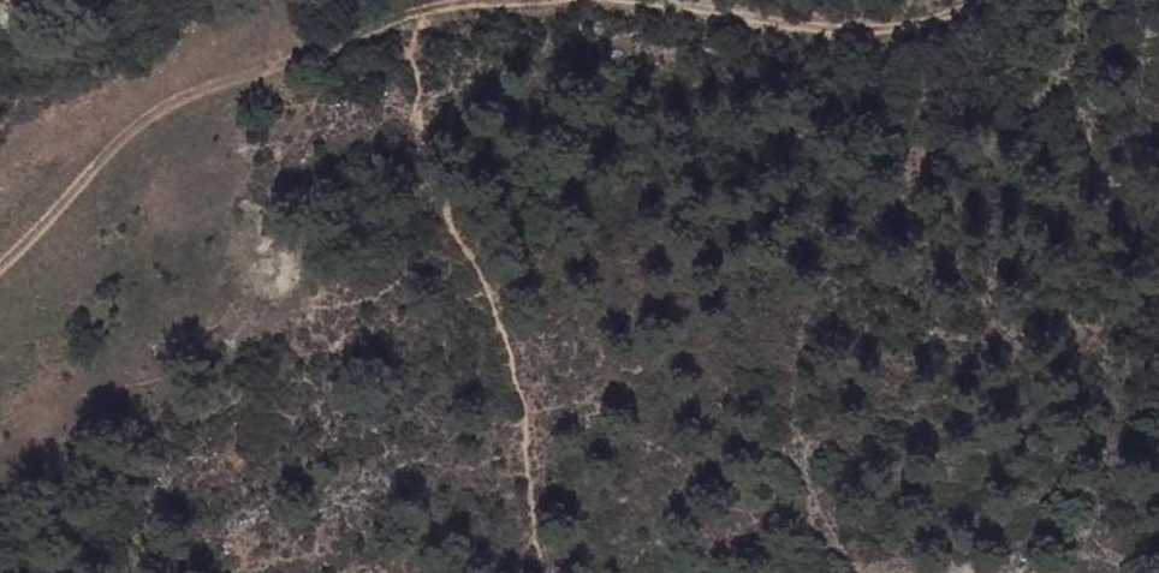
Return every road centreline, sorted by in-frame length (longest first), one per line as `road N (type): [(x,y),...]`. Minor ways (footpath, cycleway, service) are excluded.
road 1 (track): [(0,261),(111,149),(185,91),(409,18),(530,0)]
road 2 (track): [(649,0),(891,25),(981,0)]

